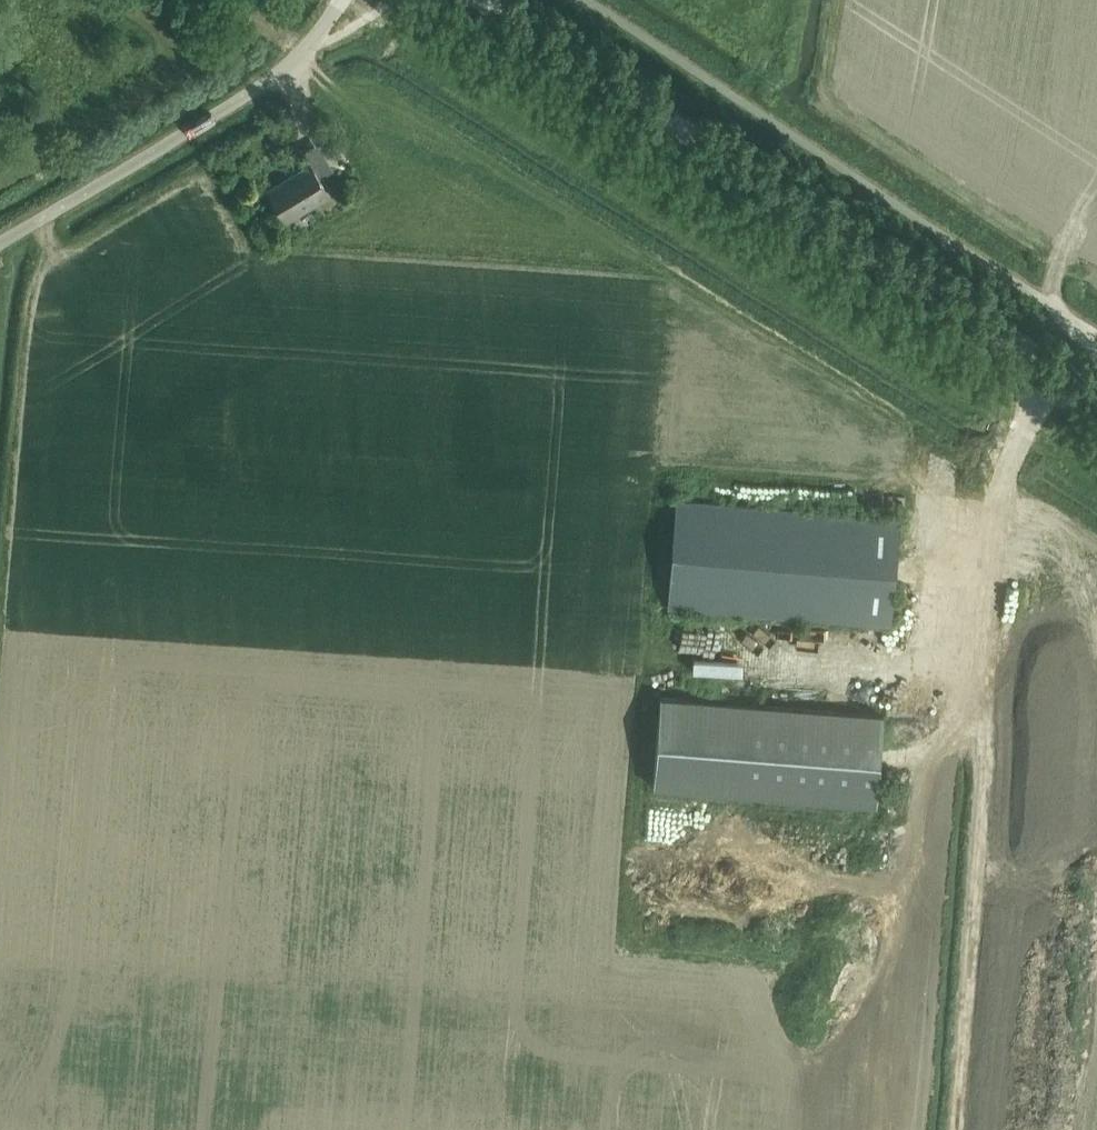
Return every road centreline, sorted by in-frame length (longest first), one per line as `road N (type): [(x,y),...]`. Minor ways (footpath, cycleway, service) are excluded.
road 1 (tertiary): [(483,0),(1096,389)]
road 2 (track): [(982,695),(950,1129)]
road 3 (unclassified): [(0,243),(246,95),(310,46),(344,0)]

